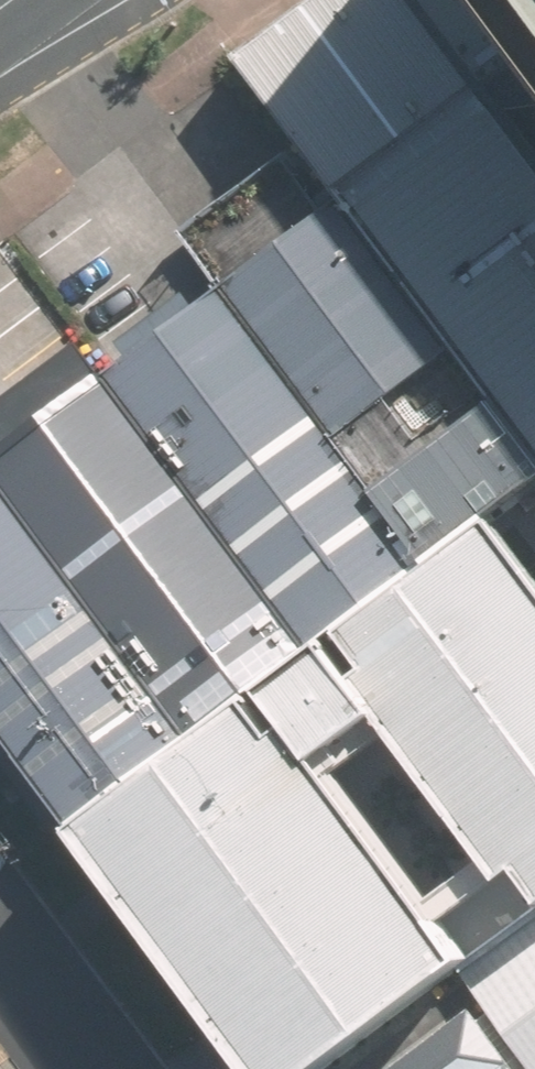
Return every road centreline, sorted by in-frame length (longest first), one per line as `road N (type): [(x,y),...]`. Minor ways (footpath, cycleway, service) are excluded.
road 1 (residential): [(81,1068),(0,960)]

